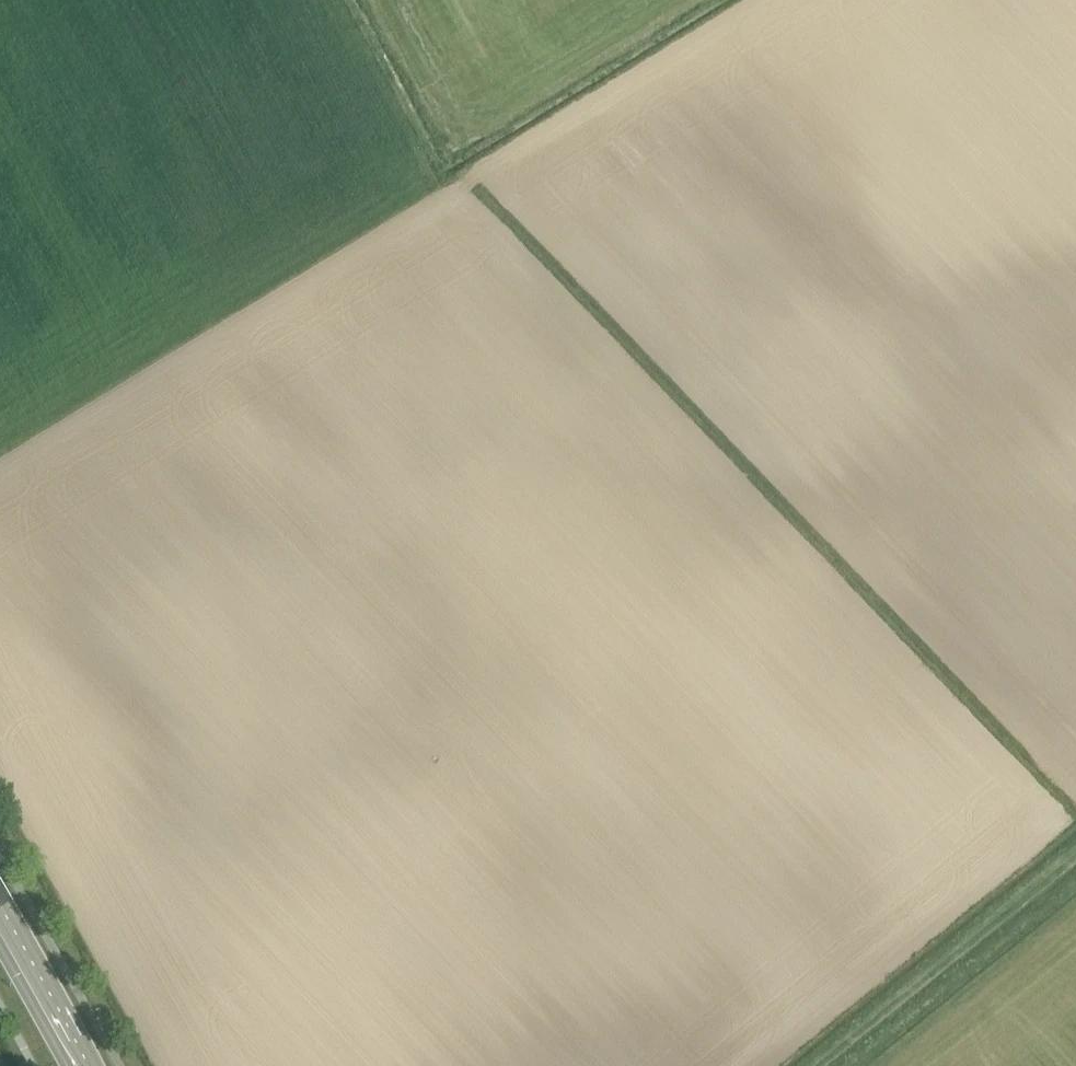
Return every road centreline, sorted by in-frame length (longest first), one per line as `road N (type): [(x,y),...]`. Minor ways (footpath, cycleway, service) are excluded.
road 1 (track): [(829,1065),(1075,868)]
road 2 (tertiary): [(82,1065),(0,921)]

